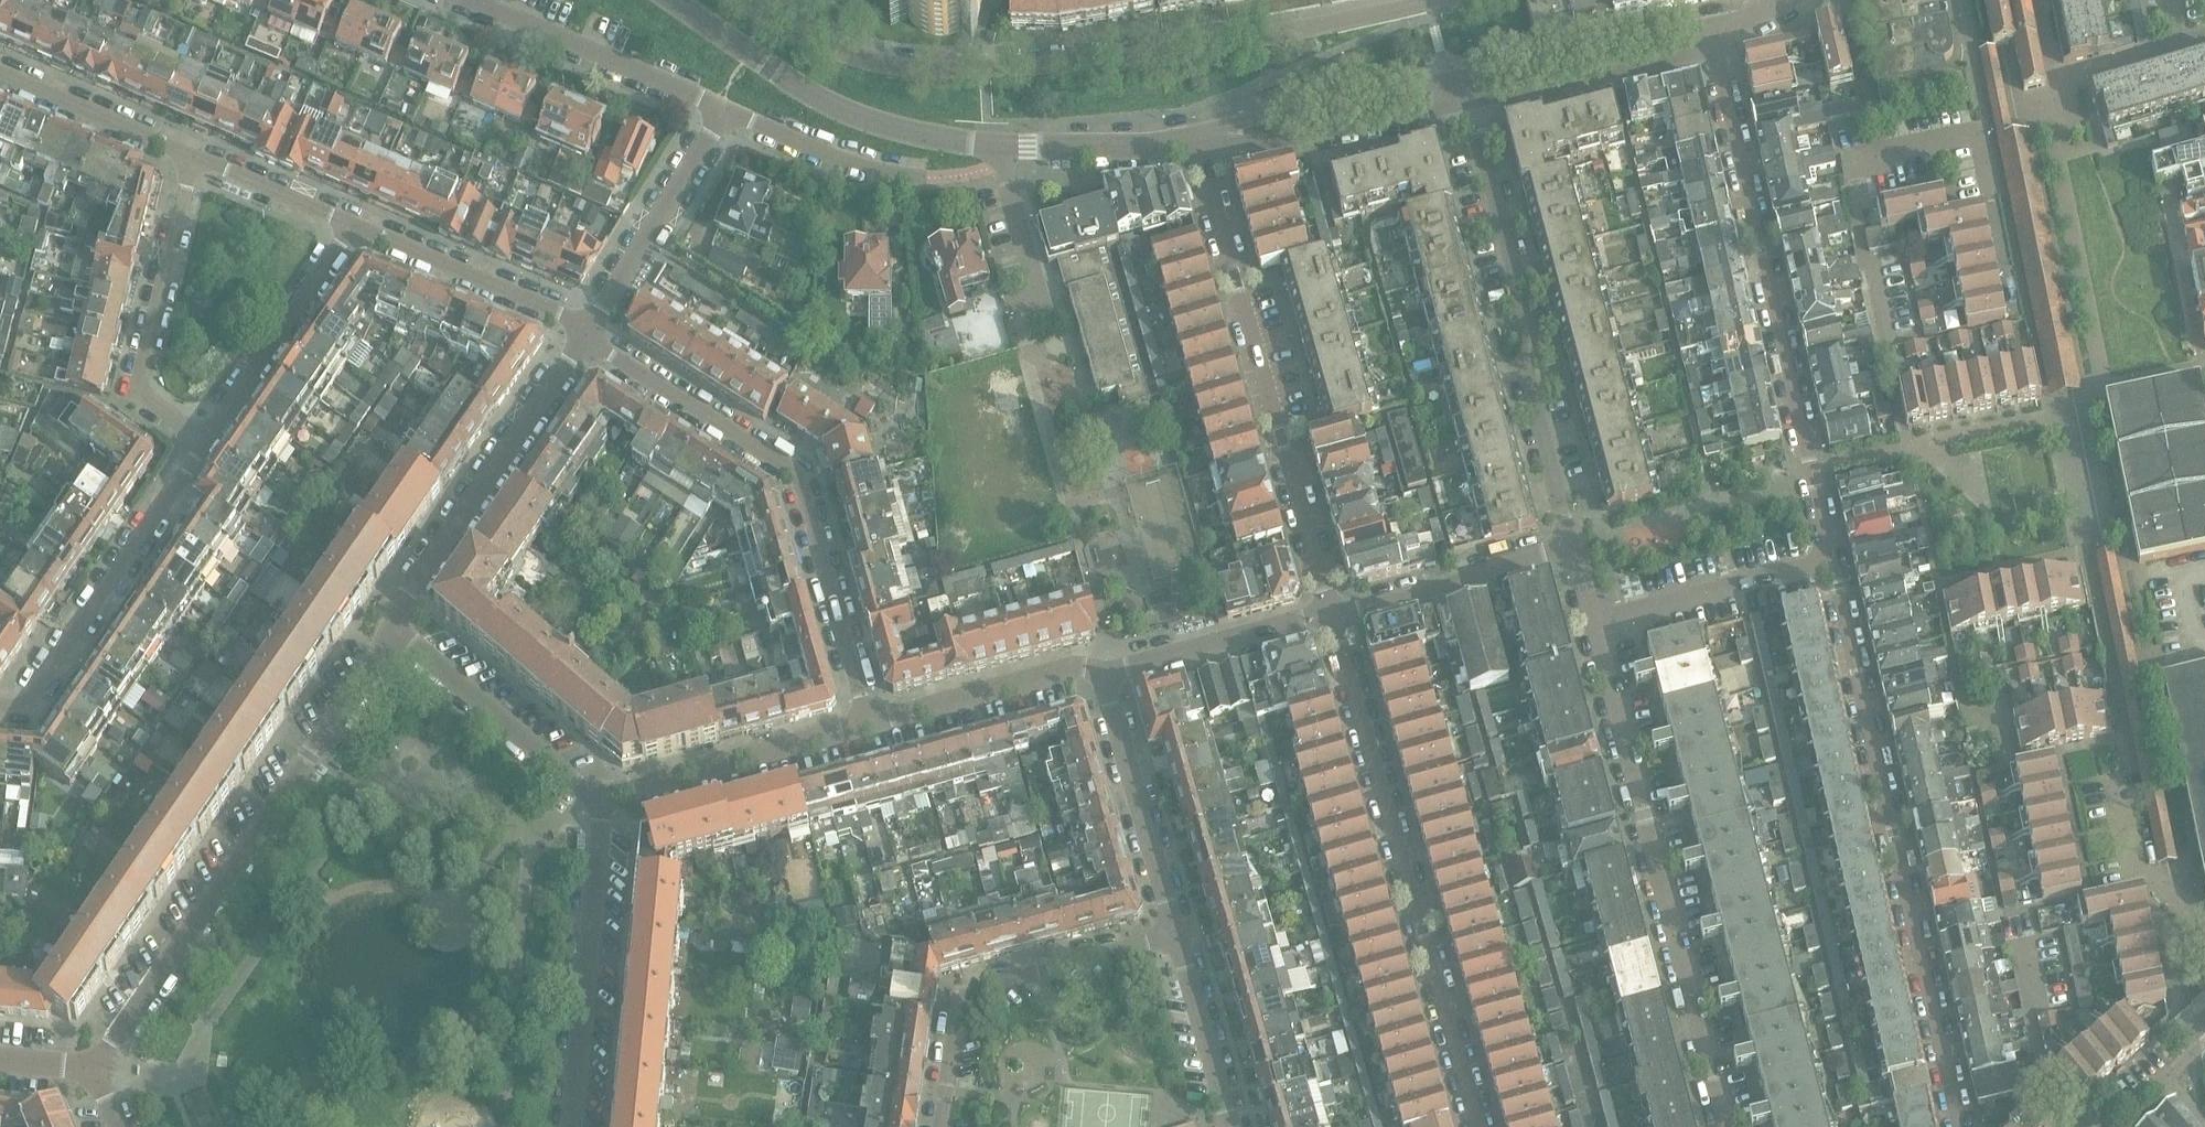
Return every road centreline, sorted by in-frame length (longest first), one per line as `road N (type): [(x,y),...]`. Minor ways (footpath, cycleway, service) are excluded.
road 1 (residential): [(779,20),(868,60),(984,68),(1111,58),(1432,0)]
road 2 (residential): [(1965,1126),(1832,562)]
road 3 (residential): [(1832,562),(1710,39)]
road 4 (residential): [(399,629),(96,1066)]
road 5 (residential): [(1477,1126),(1332,616)]
road 6 (residential): [(1724,1126),(1593,624)]
road 7 (residential): [(868,723),(802,471),(617,355),(591,329)]
road 8 (residential): [(1193,141),(1332,616)]
road 9 (residential): [(1573,548),(1525,369),(1533,339),(1471,99)]
road 10 (residential): [(1002,146),(934,137),(819,97),(674,0)]
road 11 (residential): [(399,629),(411,591),(591,329)]
road 12 (residential): [(941,1126),(961,993),(1176,934)]
road 13 (residential): [(208,437),(29,703),(0,701)]
road 14 (residential): [(574,1126),(602,797)]
road 15 (residential): [(208,437),(137,389),(194,156)]
road 16 (residential): [(1467,73),(1232,123),(1193,141)]
road 17 (residential): [(1193,141),(1273,141),(1471,99)]
road 18 (residential): [(724,110),(468,0)]
road 19 (residential): [(602,797),(868,723)]
road 20 (residential): [(1176,934),(1105,671)]
road 21 (residential): [(602,797),(399,629)]
road 22 (residential): [(355,223),(208,437)]
road 23 (residential): [(591,329),(563,310),(355,223)]
road 24 (residential): [(591,329),(724,110)]
road 25 (residential): [(1332,616),(1573,548)]
road 26 (residential): [(1471,99),(1683,56),(1710,39)]
road 27 (residential): [(1710,39),(1680,31),(1467,73)]
road 28 (residential): [(1593,624),(1832,562)]
road 29 (residential): [(868,723),(1072,666),(1105,671)]
road 30 (residential): [(1105,671),(1332,616)]
road 31 (residential): [(927,177),(828,154),(724,110)]
road 32 (residential): [(194,156),(0,72)]
road 33 (residential): [(1232,1126),(1176,934)]
road 34 (residential): [(1193,141),(1002,146)]
road 35 (residential): [(2204,932),(2129,856),(2112,778)]
road 36 (residential): [(355,223),(194,156)]
road 37 (residential): [(2112,1126),(2168,1077),(2204,1121)]
road 38 (residential): [(2085,68),(2204,38)]

